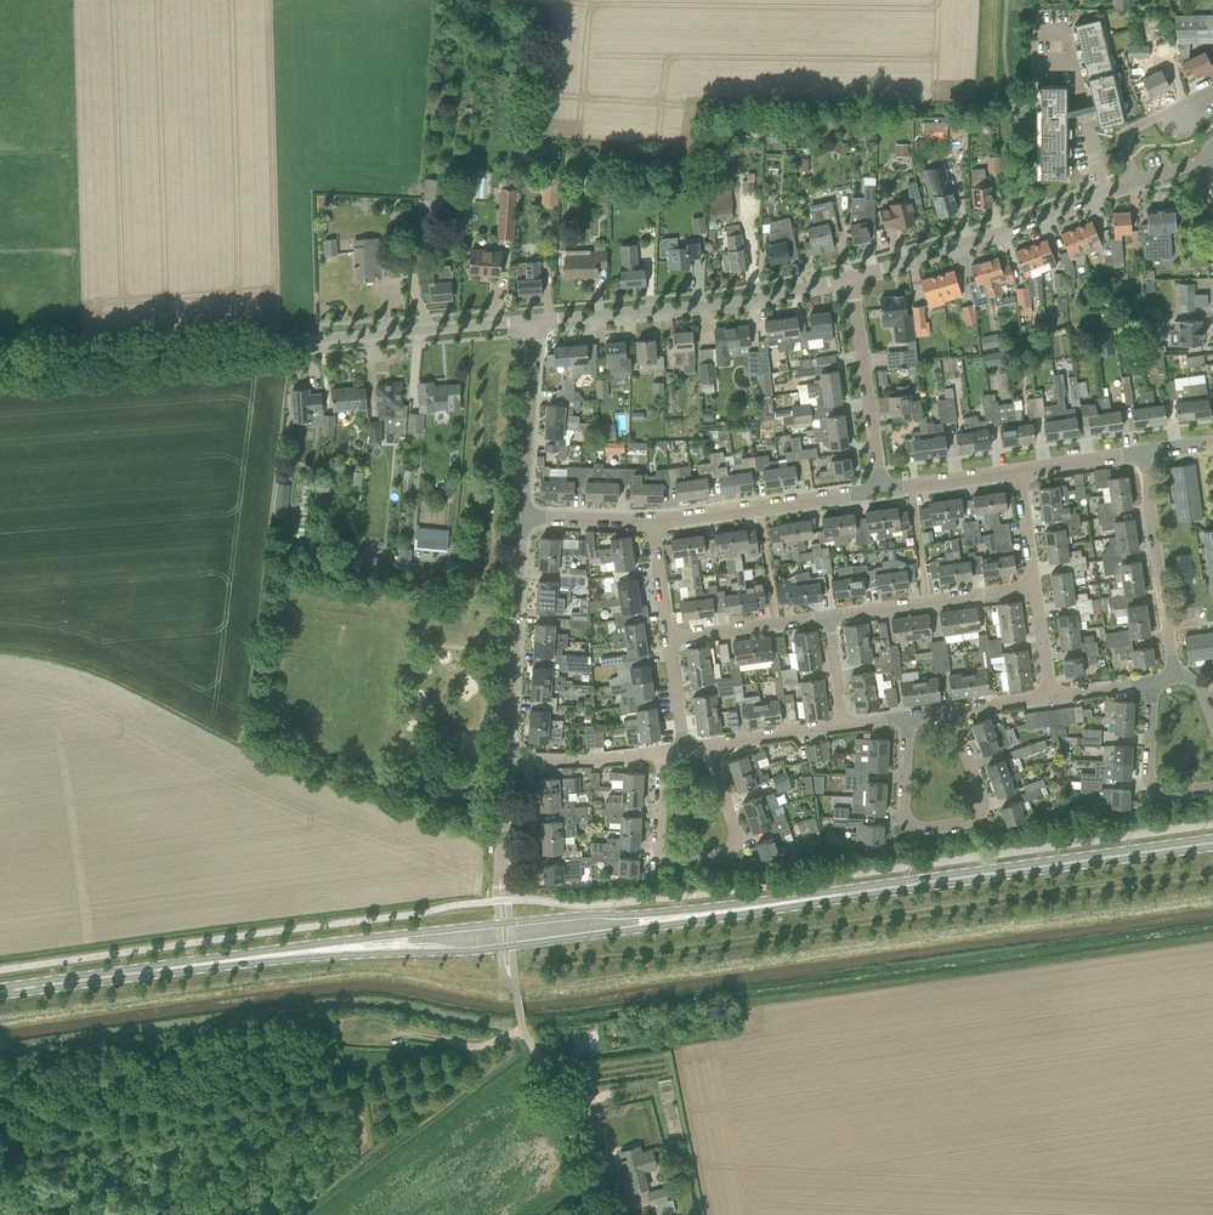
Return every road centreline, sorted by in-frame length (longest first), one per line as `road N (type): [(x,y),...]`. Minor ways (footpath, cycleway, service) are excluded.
road 1 (unclassified): [(0,365),(537,319)]
road 2 (track): [(475,1051),(445,1065),(0,1164)]
road 3 (primary): [(776,905),(1212,841)]
road 4 (unclassified): [(537,319),(728,303),(852,277)]
road 5 (primary): [(201,965),(506,948)]
road 6 (primary): [(503,923),(270,949),(201,965)]
road 7 (unclassified): [(852,277),(1135,181)]
road 8 (residential): [(952,709),(982,794),(968,823),(916,826),(907,818),(906,716)]
road 9 (track): [(514,1035),(510,1052),(296,1214)]
road 10 (unclassified): [(599,1214),(526,1029),(506,948)]
road 11 (primary): [(776,905),(503,923)]
road 12 (primary): [(506,948),(776,905)]
road 13 (residential): [(659,750),(661,843),(738,842),(710,743)]
road 14 (residential): [(522,516),(507,757)]
road 15 (residential): [(1175,678),(1150,449)]
road 16 (residential): [(654,523),(882,492)]
road 17 (residential): [(882,492),(852,277)]
road 18 (residential): [(830,616),(1036,587)]
road 19 (primary): [(0,992),(201,965)]
road 20 (residential): [(537,319),(522,516)]
road 21 (residential): [(1212,787),(1169,792),(1149,777),(1152,682)]
road 22 (residential): [(670,638),(830,616)]
road 23 (residential): [(507,757),(586,760),(659,750)]
road 24 (residential): [(1135,181),(1125,139),(1212,90)]
road 25 (residential): [(882,492),(1021,472)]
road 26 (residential): [(710,743),(843,724)]
road 27 (residential): [(522,516),(654,523)]
road 28 (residential): [(1021,472),(1150,449)]
road 29 (residential): [(501,887),(507,757)]

